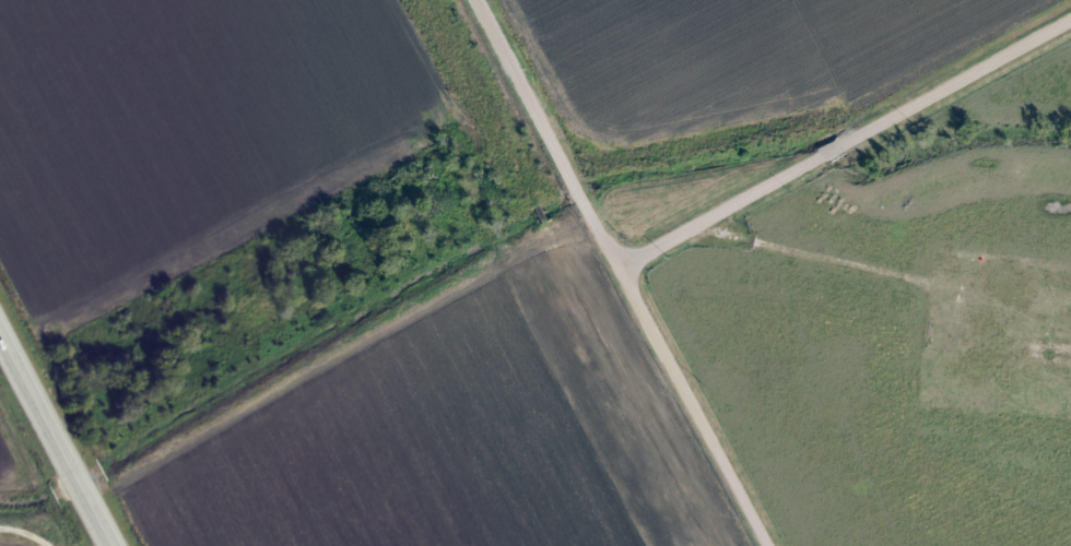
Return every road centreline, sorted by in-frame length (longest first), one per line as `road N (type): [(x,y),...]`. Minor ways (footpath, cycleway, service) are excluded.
road 1 (residential): [(772,545),(481,0)]
road 2 (residential): [(627,273),(1070,27)]
road 3 (primary): [(108,545),(0,345)]

